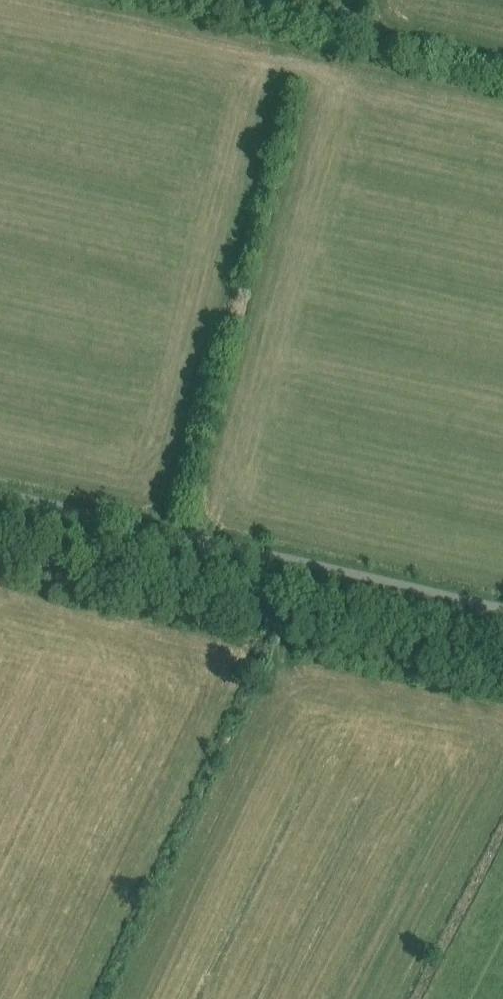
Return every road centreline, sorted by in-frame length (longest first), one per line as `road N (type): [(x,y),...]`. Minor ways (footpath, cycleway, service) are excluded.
road 1 (tertiary): [(502,666),(0,549)]

